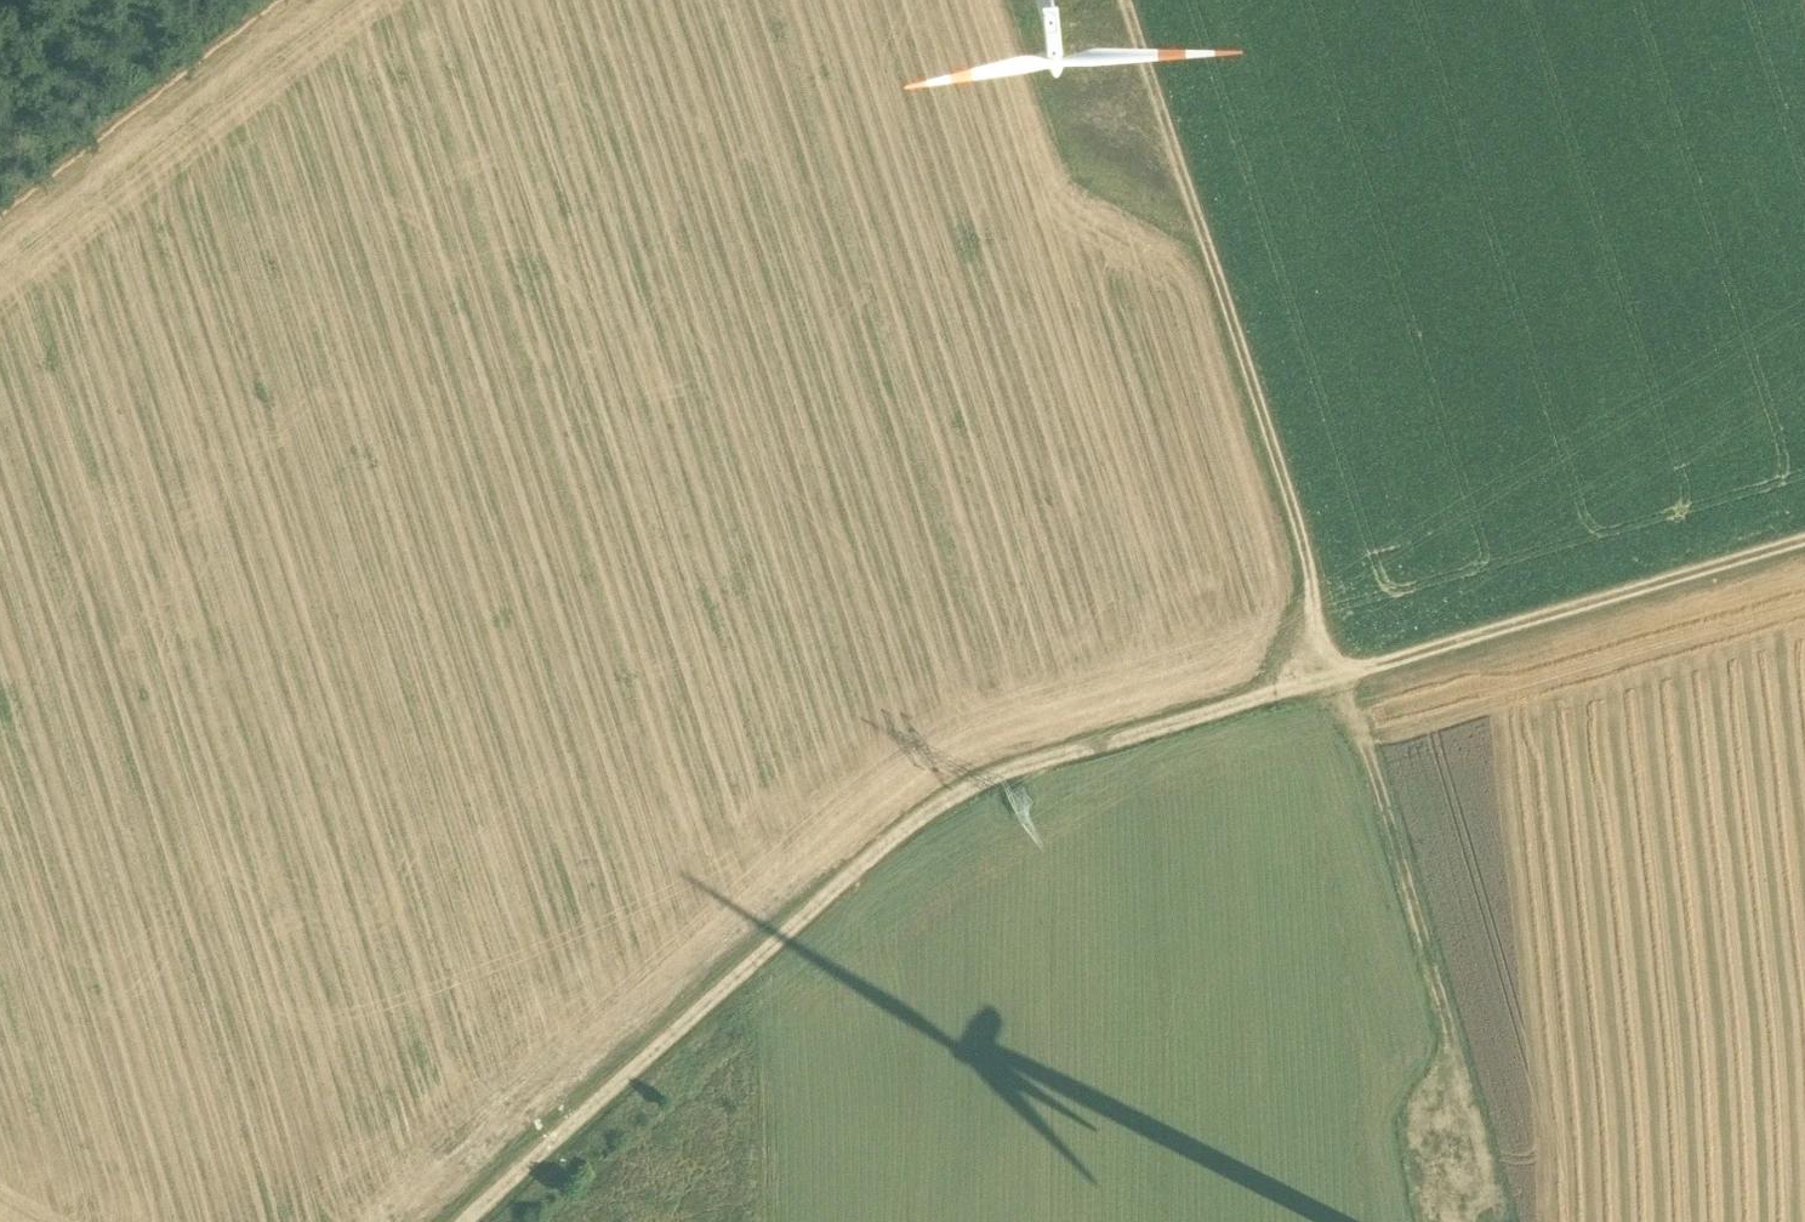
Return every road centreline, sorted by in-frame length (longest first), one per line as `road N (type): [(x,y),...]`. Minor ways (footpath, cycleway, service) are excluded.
road 1 (track): [(492,1221),(837,913),(1000,794),(1649,607),(1804,548)]
road 2 (track): [(1456,1042),(1305,499),(1137,0)]

